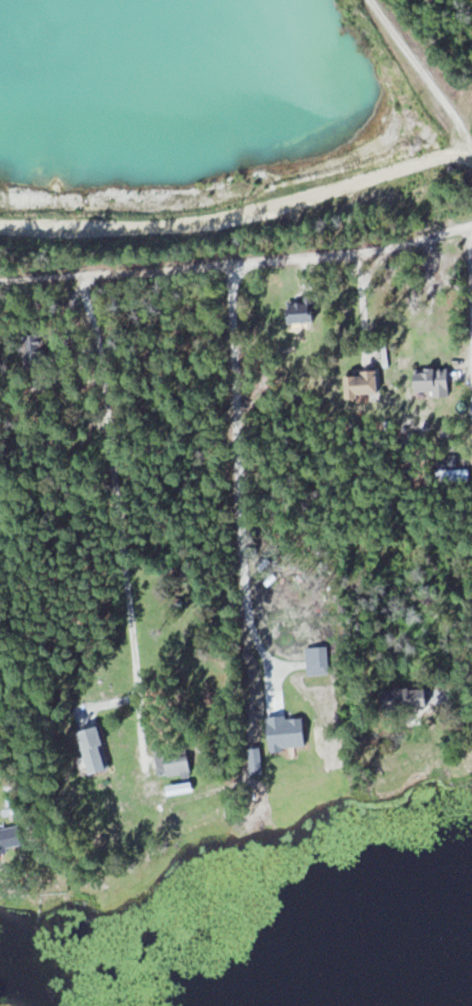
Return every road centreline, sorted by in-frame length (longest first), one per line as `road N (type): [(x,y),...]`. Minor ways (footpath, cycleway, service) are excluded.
road 1 (residential): [(141,761),(108,400),(87,274)]
road 2 (residential): [(0,278),(298,255),(471,225)]
road 3 (track): [(375,0),(465,124),(471,146)]

